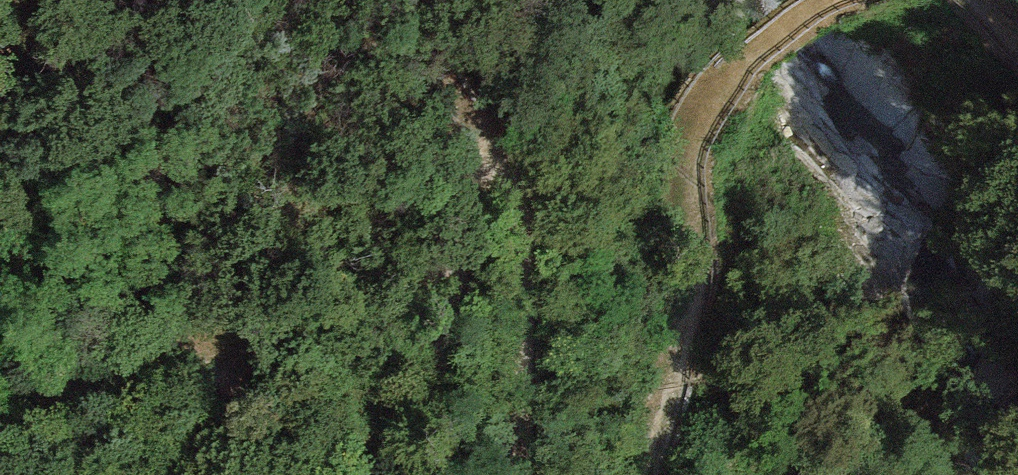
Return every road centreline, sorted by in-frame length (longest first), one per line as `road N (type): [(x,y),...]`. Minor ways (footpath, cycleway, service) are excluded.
road 1 (track): [(517,474),(517,169),(491,153),(467,157),(456,196),(455,276),(434,374),(354,474)]
road 2 (track): [(825,0),(728,65),(691,145),(697,272),(651,474)]
road 3 (track): [(187,474),(264,384),(258,358),(228,342),(0,416)]

